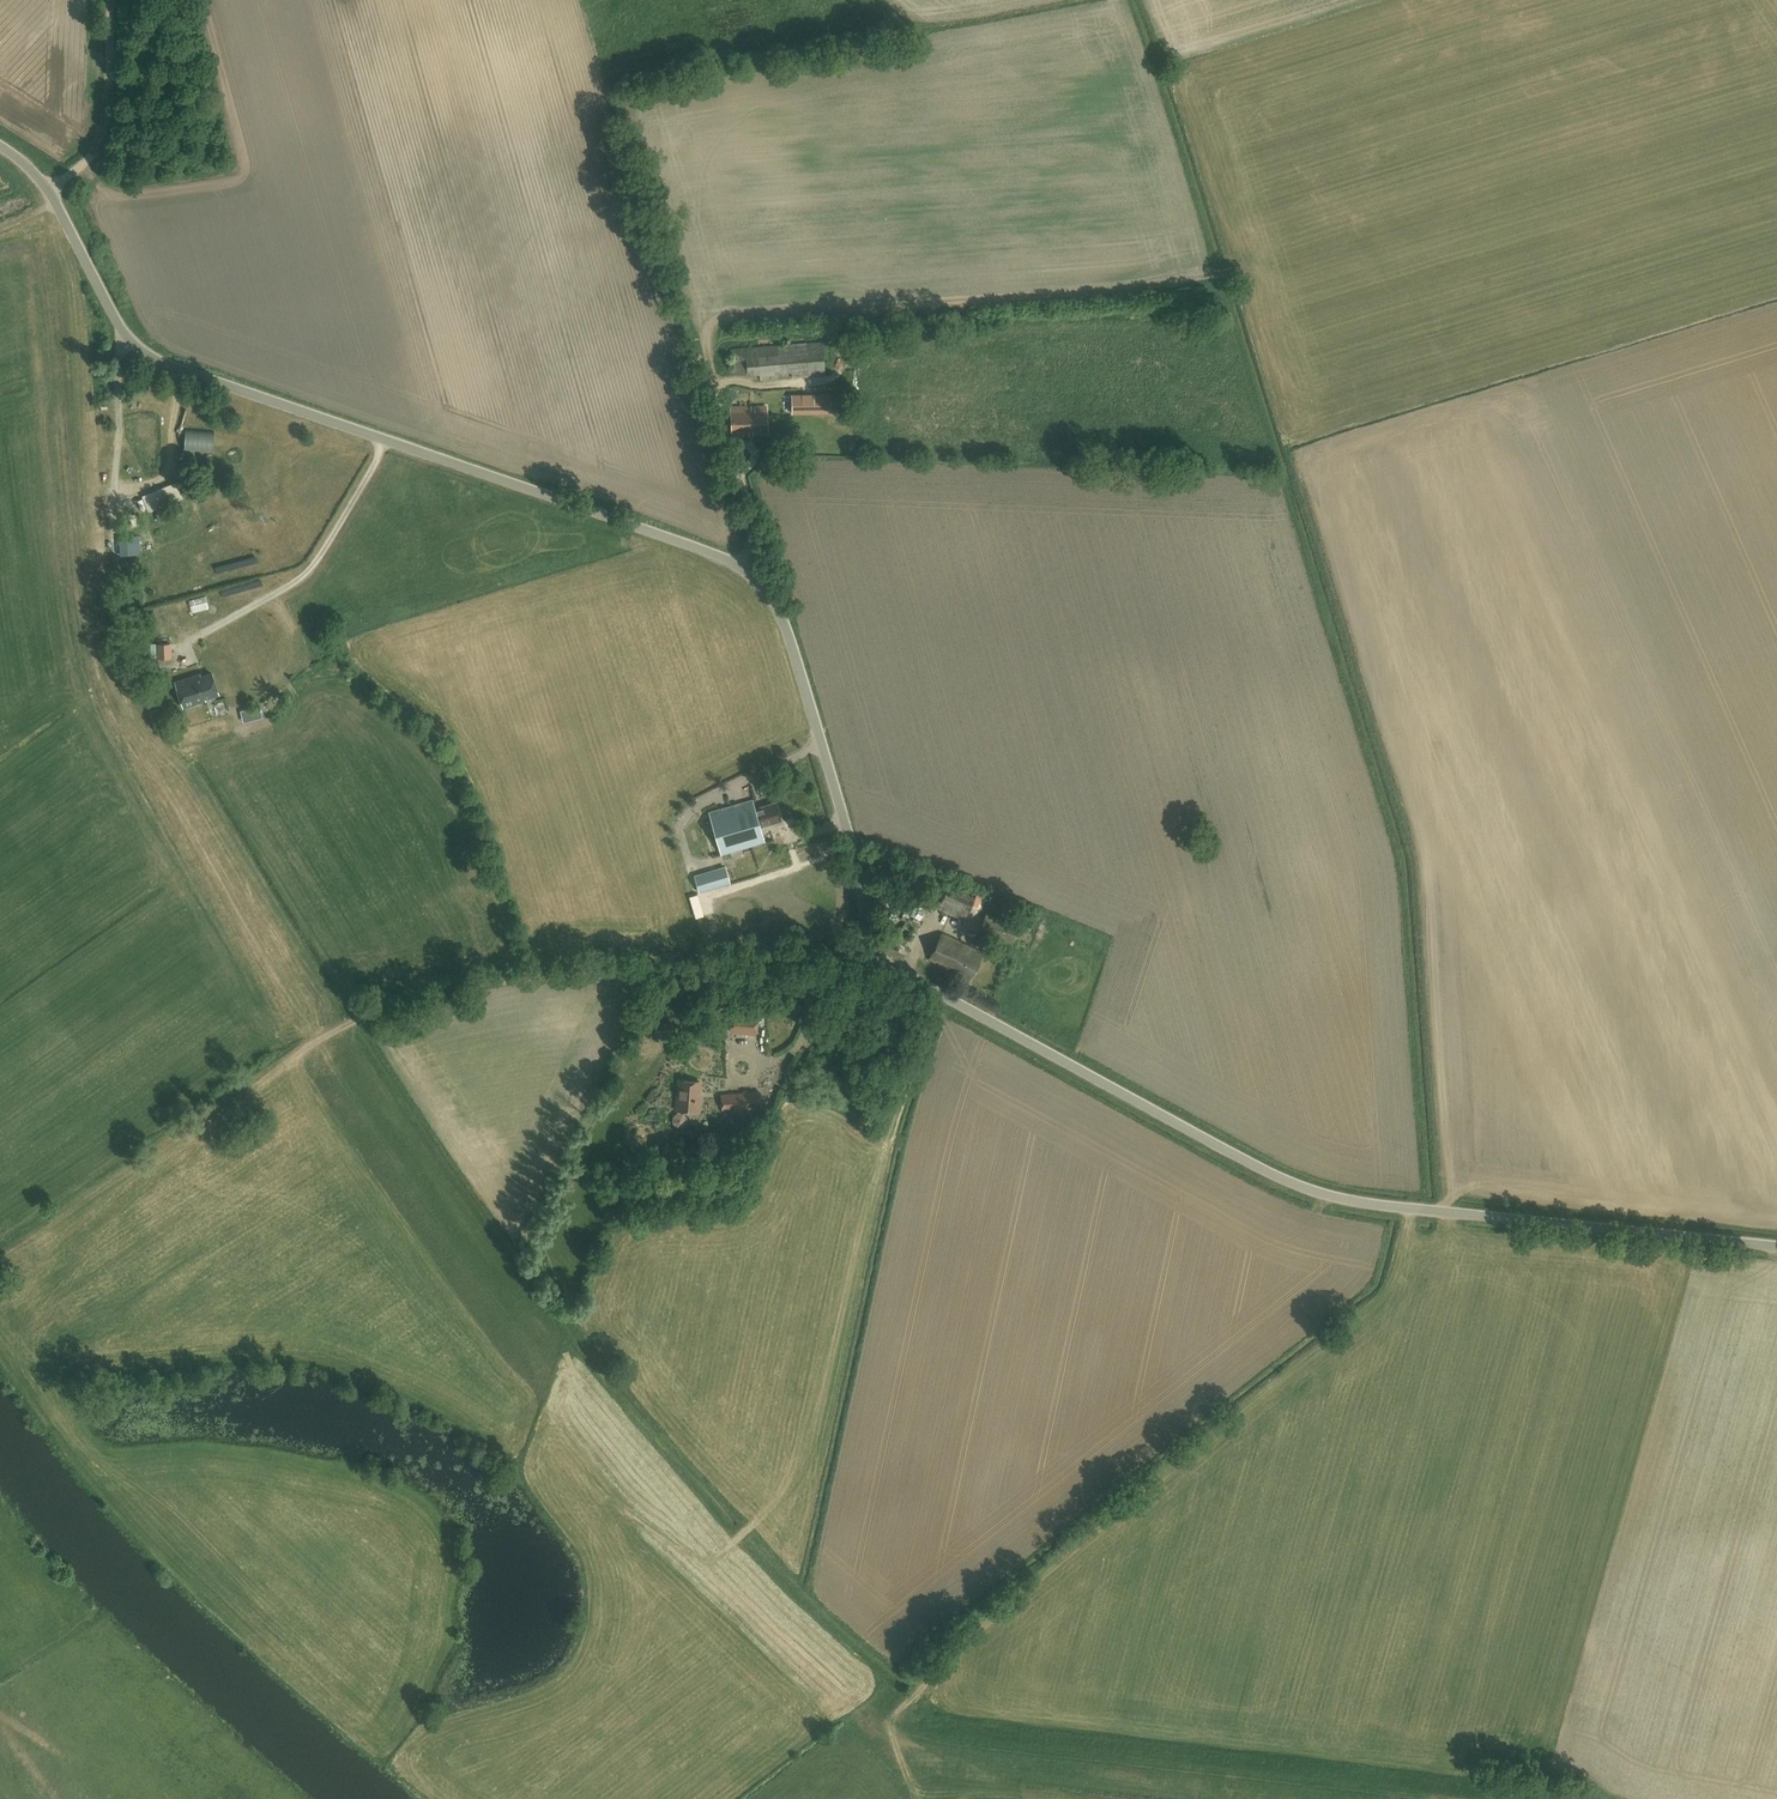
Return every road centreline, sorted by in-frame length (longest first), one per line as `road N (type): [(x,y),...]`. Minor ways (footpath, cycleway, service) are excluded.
road 1 (unclassified): [(1776,1245),(1353,1201),(1279,1176),(957,1004),(886,955),(874,933),(797,659),(766,589),(748,570),(151,358),(116,321),(48,189),(0,145)]
road 2 (track): [(881,945),(508,971),(397,996),(299,1048),(205,1112)]
road 3 (track): [(1445,1798),(1001,1748)]
road 4 (track): [(48,189),(104,146),(112,127),(115,0)]

